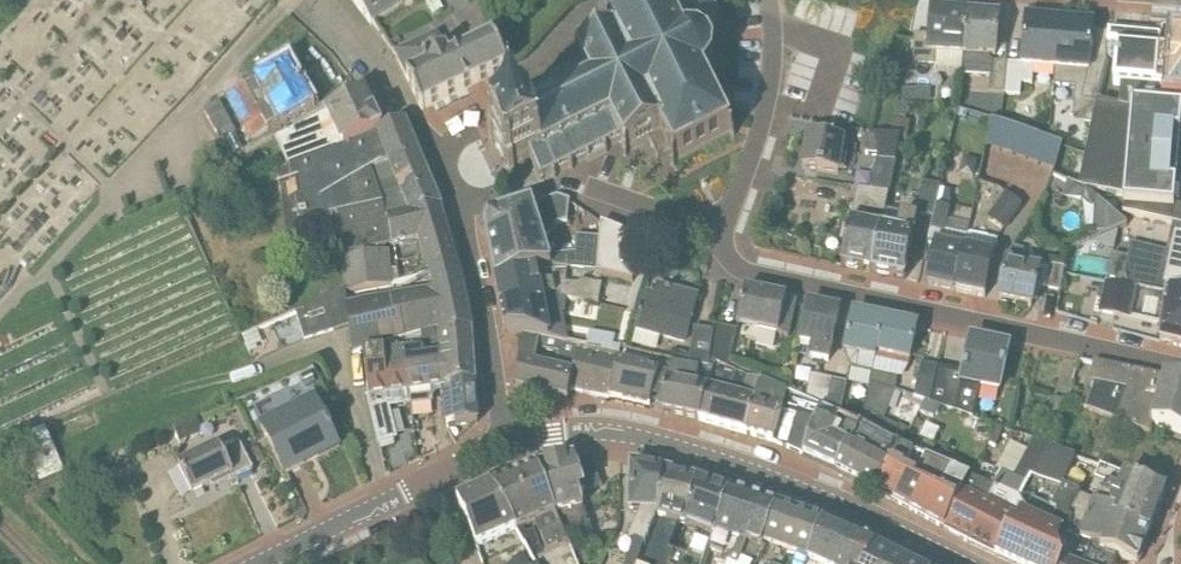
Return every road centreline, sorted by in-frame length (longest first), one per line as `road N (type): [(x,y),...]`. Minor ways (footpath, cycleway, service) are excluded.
road 1 (residential): [(505,442),(471,260),(423,126),(327,0)]
road 2 (tertiary): [(963,563),(851,512),(668,448),(578,433),(505,442)]
road 3 (residential): [(1180,366),(736,264)]
road 4 (residential): [(736,264),(776,27),(768,0)]
road 5 (residential): [(736,264),(633,203),(568,191),(498,192)]
road 6 (tertiary): [(435,476),(258,563)]

